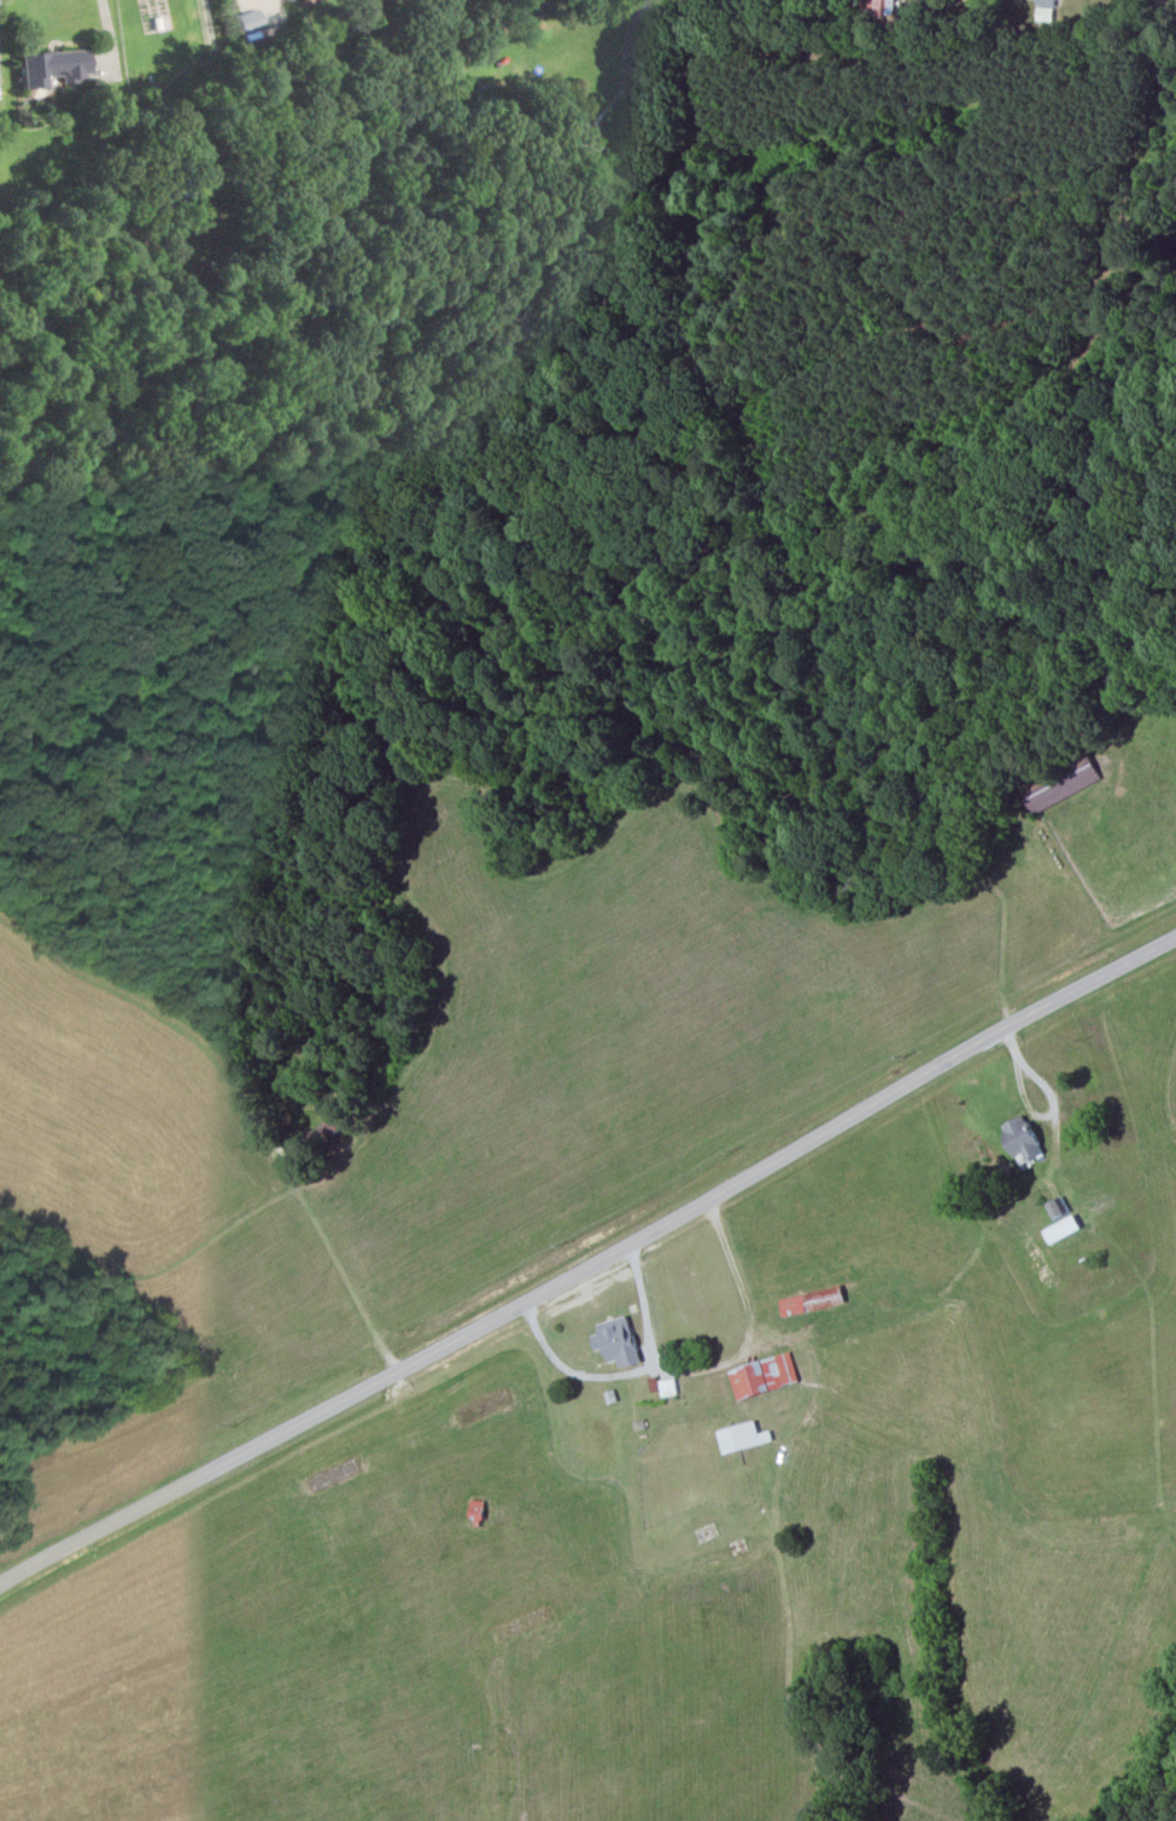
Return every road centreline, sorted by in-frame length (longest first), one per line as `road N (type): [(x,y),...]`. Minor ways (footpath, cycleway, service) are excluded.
road 1 (residential): [(0,1583),(504,1314),(954,1054),(1175,938)]

